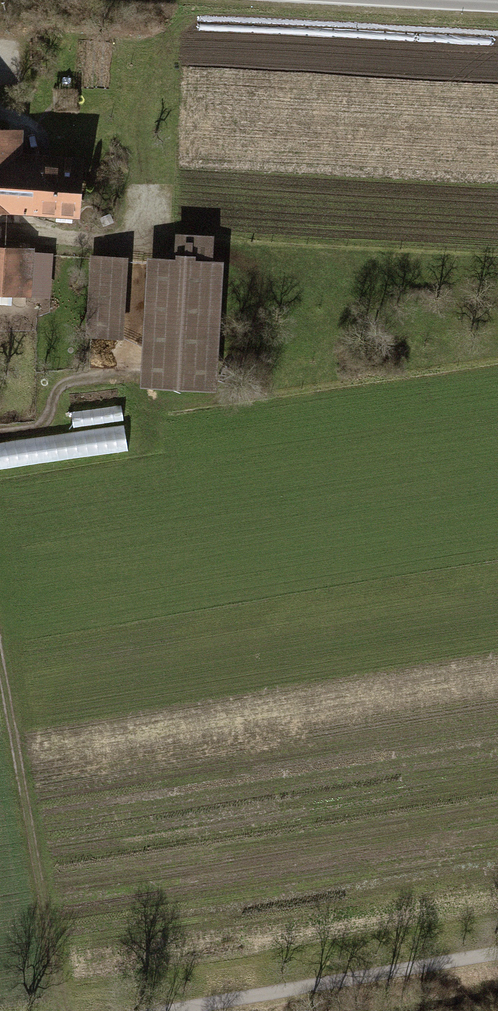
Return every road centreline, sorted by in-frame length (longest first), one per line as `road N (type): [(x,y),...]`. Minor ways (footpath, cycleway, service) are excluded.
road 1 (track): [(161,1010),(497,950)]
road 2 (track): [(0,673),(53,1010)]
road 3 (track): [(0,234),(158,250)]

